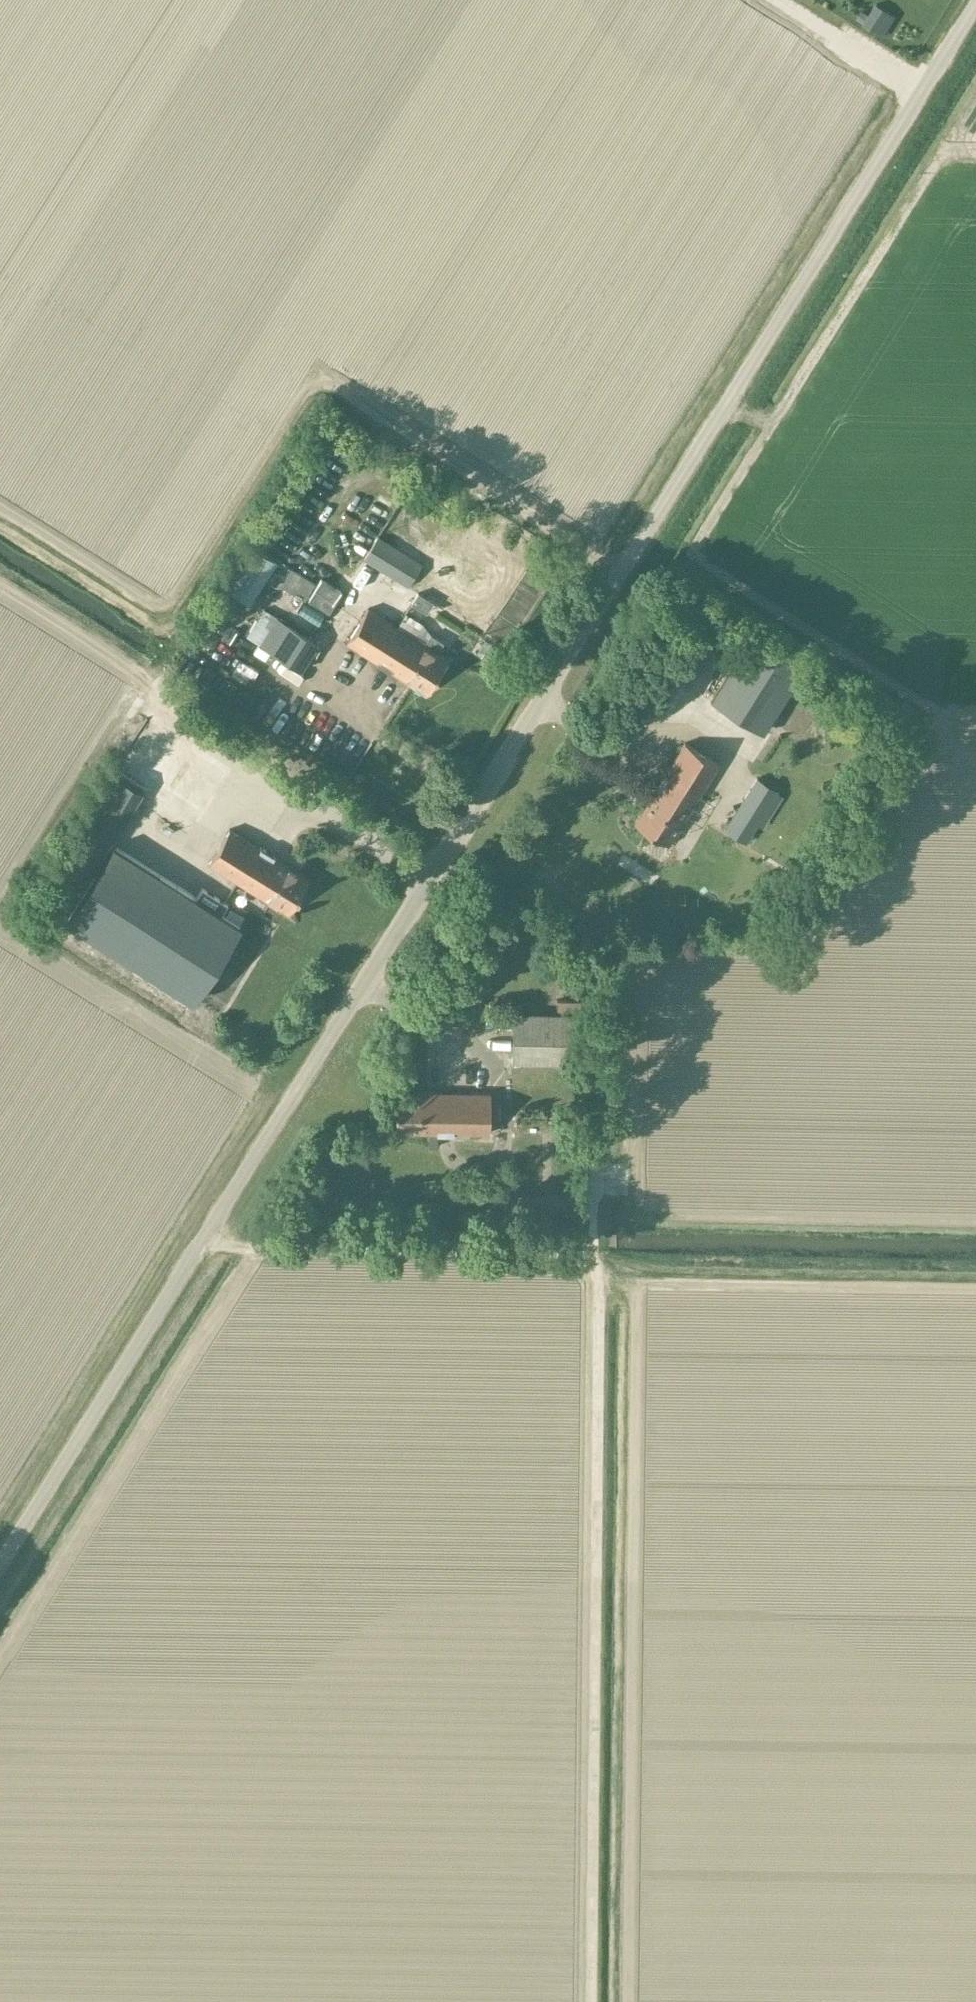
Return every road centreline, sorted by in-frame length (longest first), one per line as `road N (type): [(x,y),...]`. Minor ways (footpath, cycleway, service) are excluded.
road 1 (unclassified): [(0,1561),(975,3)]

